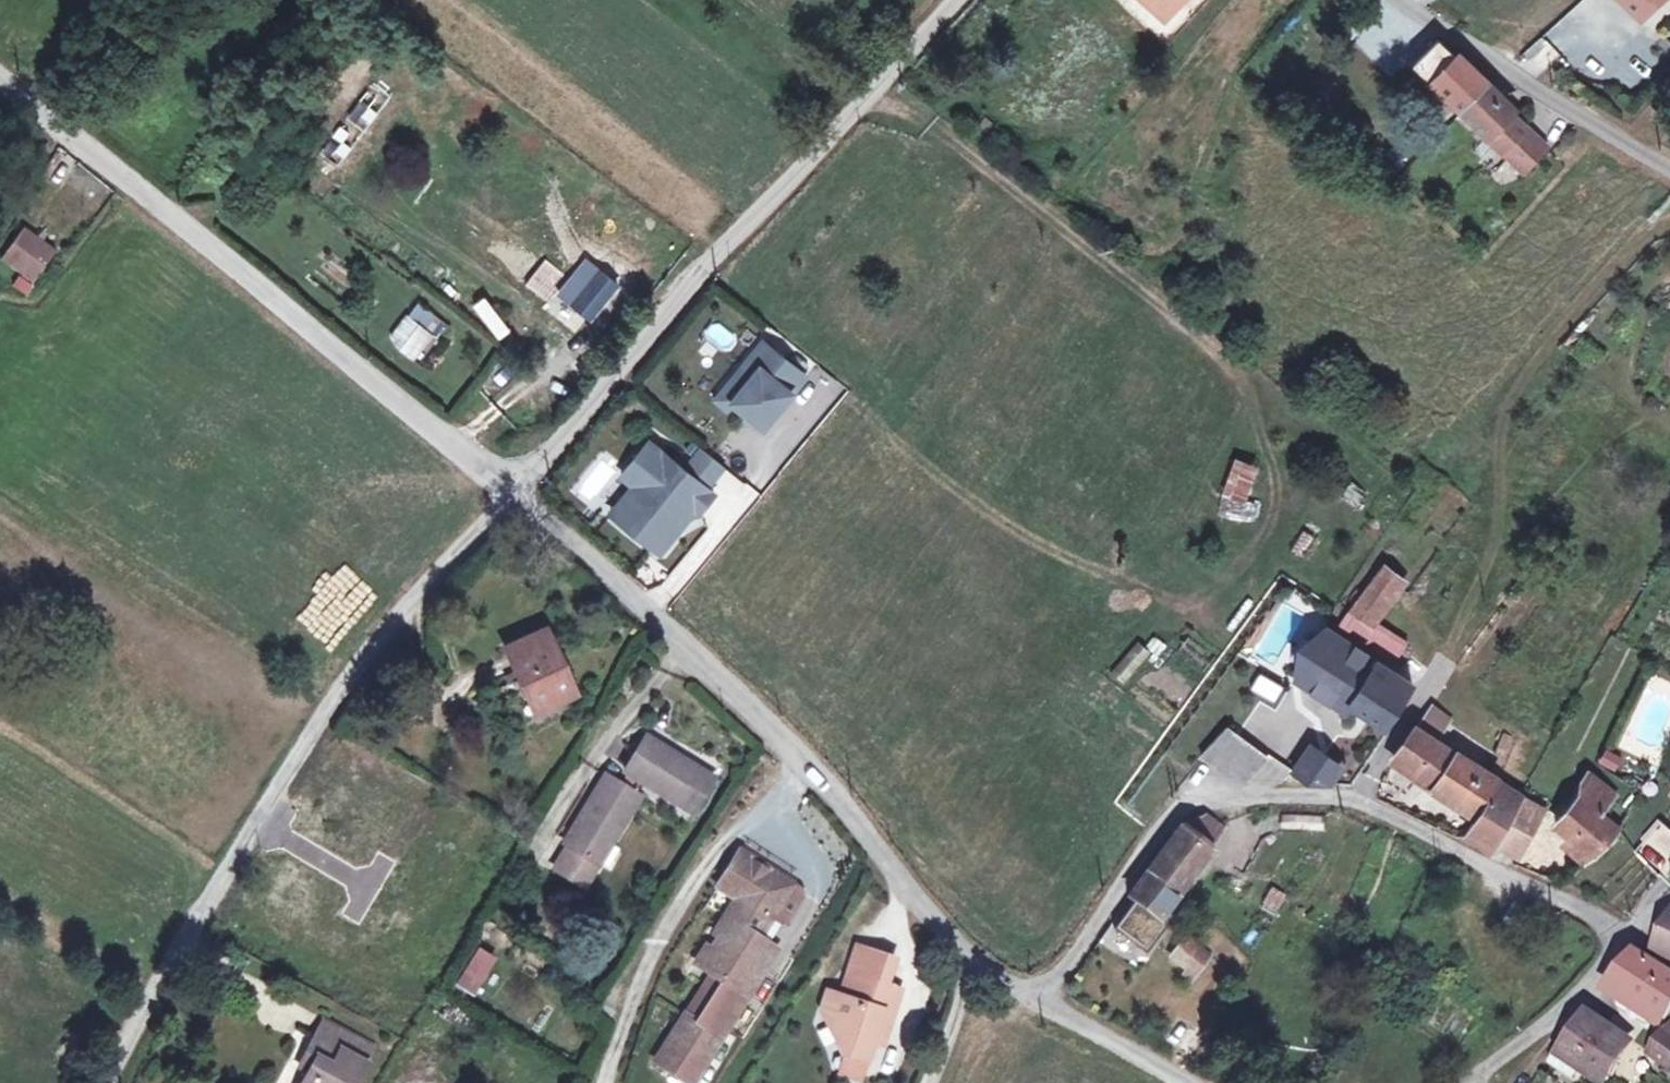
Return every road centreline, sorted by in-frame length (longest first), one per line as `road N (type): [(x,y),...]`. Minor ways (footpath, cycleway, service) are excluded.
road 1 (unclassified): [(1033,1001),(926,913),(839,801),(726,682),(510,487)]
road 2 (unclassified): [(1033,1001),(1085,950),(1175,811),(1195,803),(1284,796),(1372,804),(1630,939)]
road 3 (unclassified): [(111,1082),(273,798),(510,487)]
road 4 (unclassified): [(510,487),(950,0)]
road 5 (unclassified): [(510,487),(0,76)]
road 6 (unclassified): [(1401,0),(1669,168)]
road 7 (track): [(832,395),(650,613)]
road 8 (unclassified): [(1630,939),(1603,975),(1469,1082)]
road 9 (unclassified): [(1188,1082),(1033,1001)]

